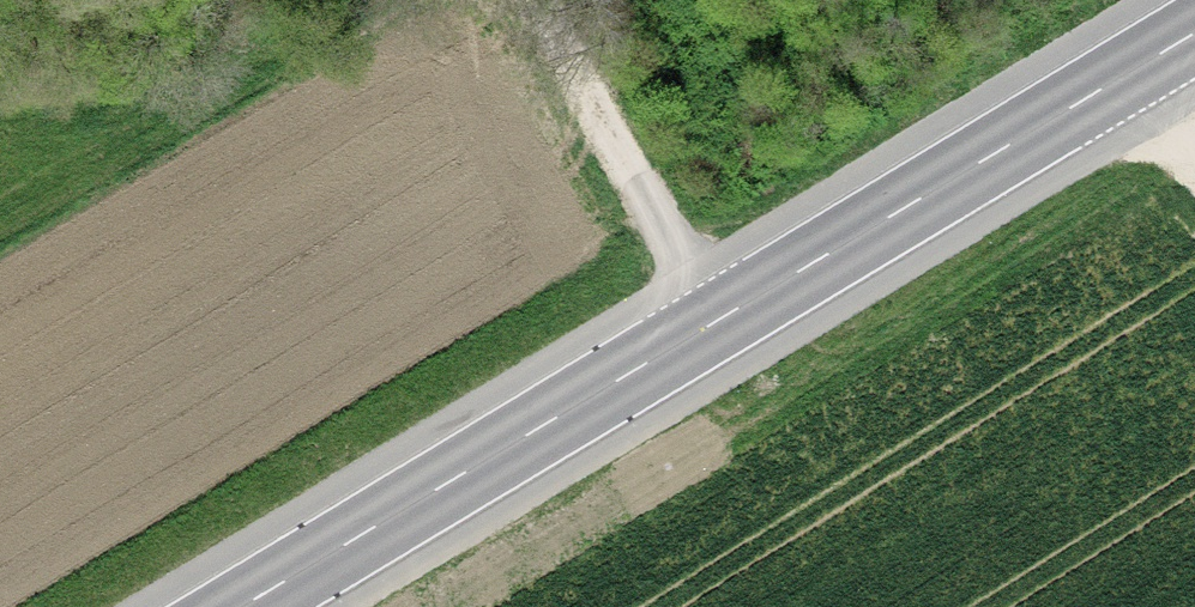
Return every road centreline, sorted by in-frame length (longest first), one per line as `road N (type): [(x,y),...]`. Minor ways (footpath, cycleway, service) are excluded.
road 1 (primary): [(241,606),(1194,33)]
road 2 (track): [(721,318),(539,0)]

